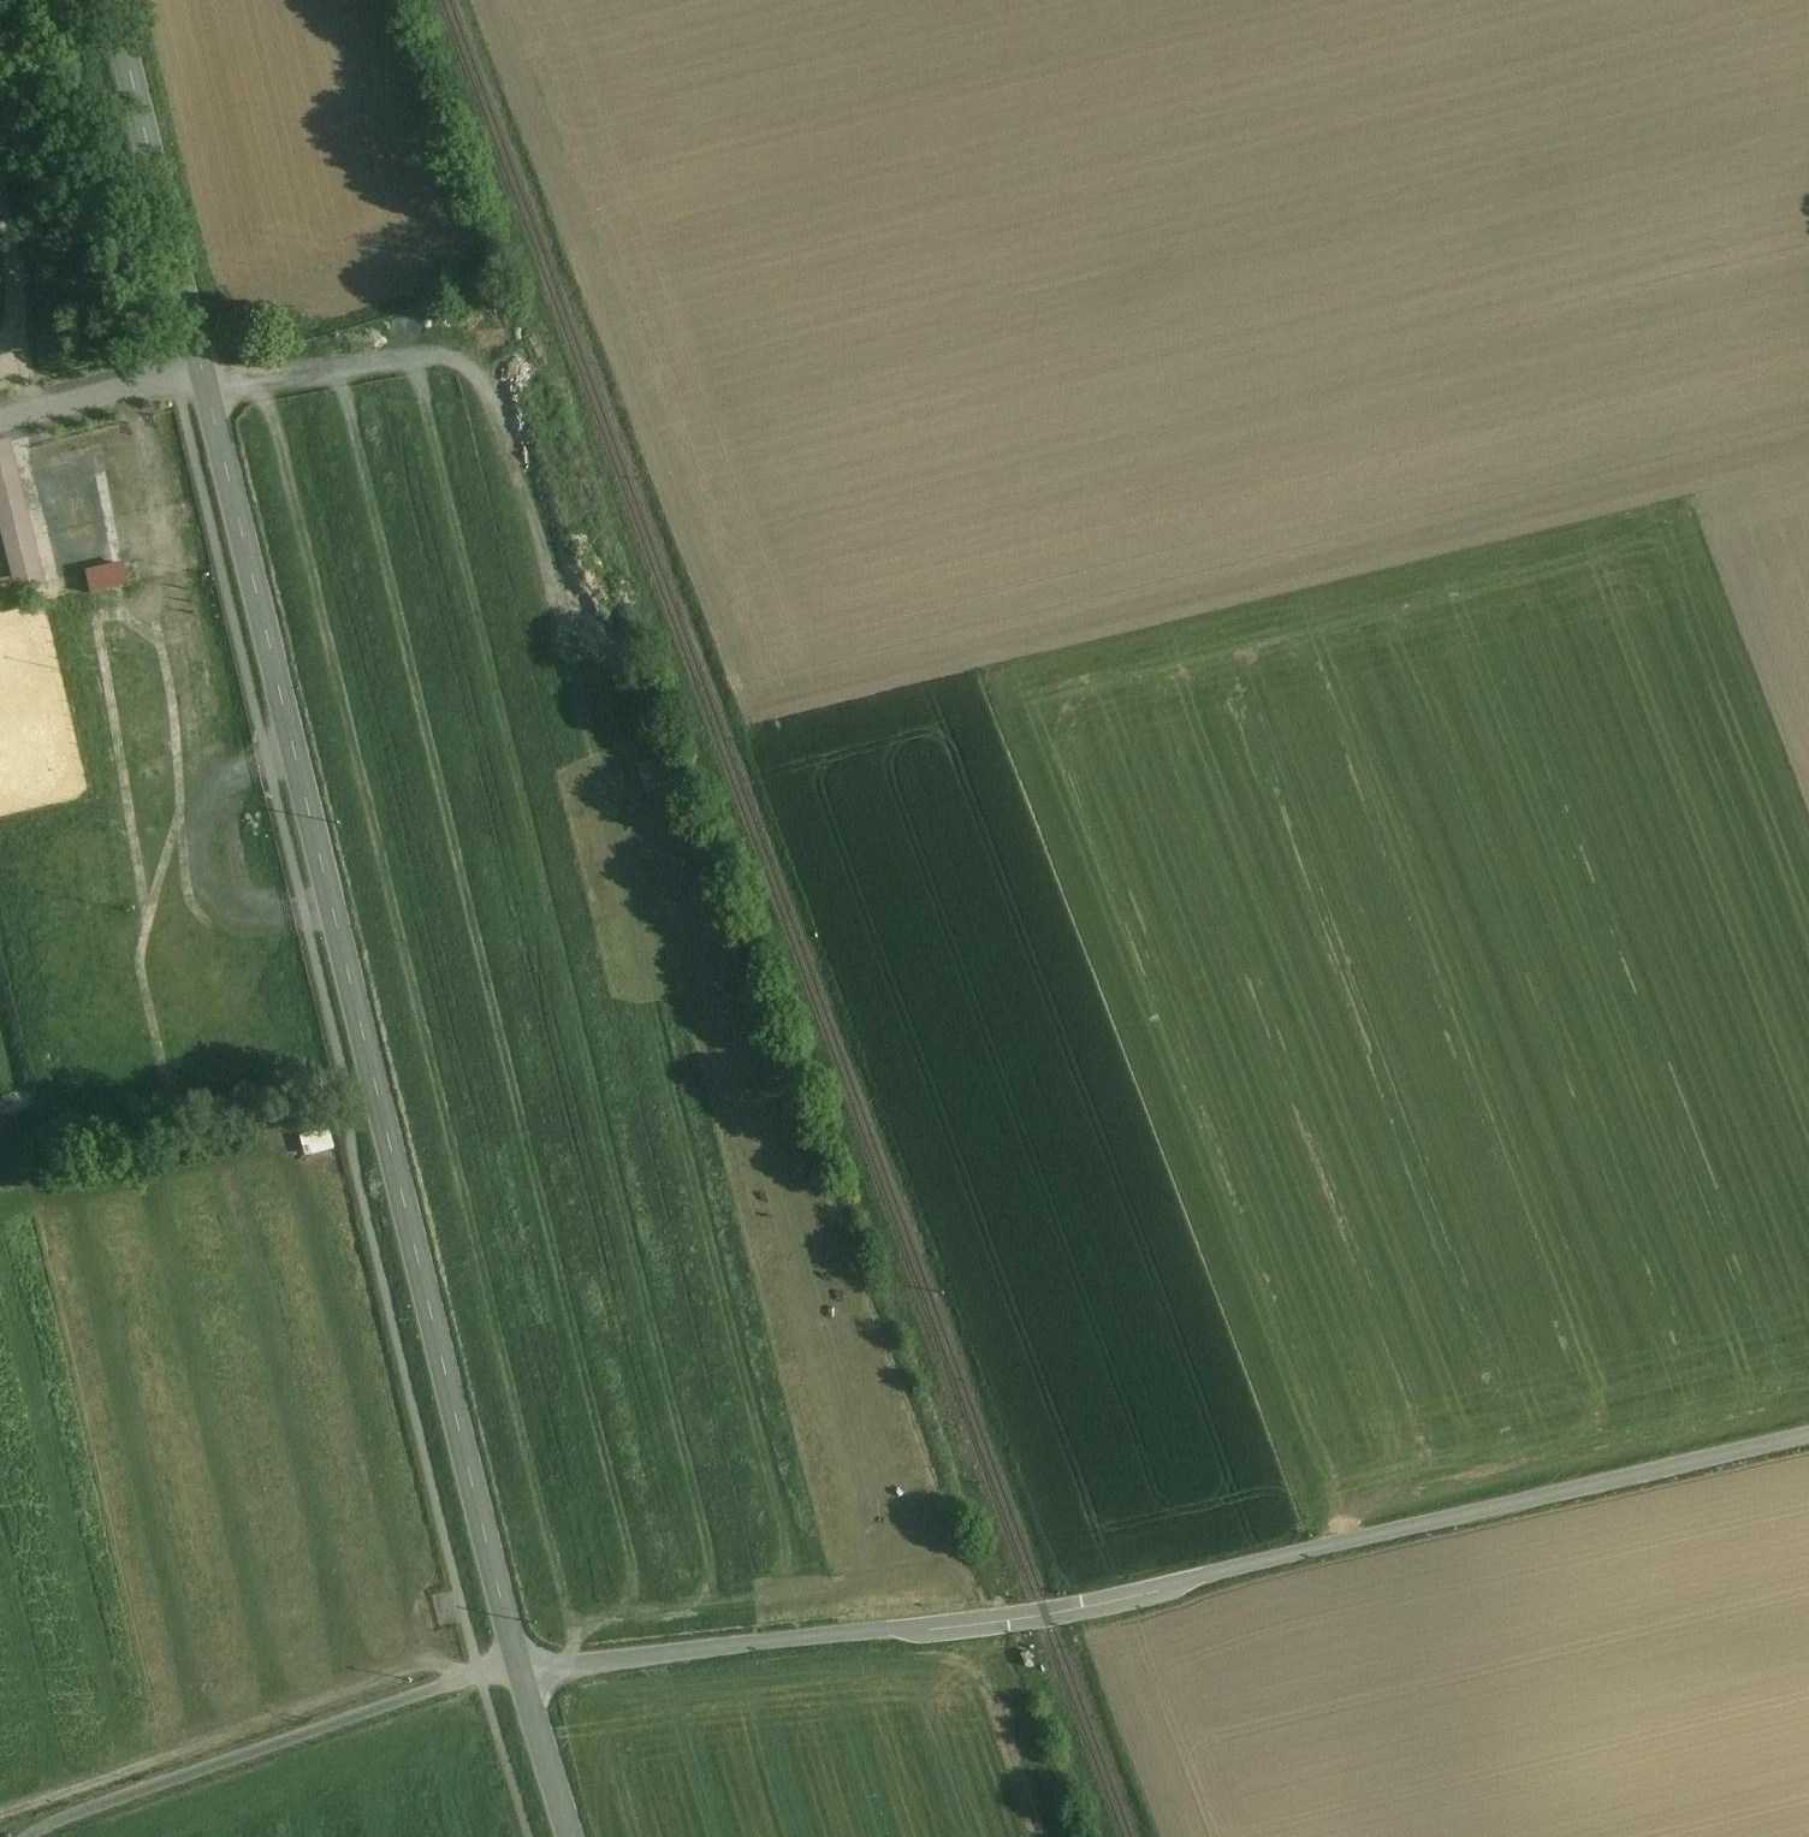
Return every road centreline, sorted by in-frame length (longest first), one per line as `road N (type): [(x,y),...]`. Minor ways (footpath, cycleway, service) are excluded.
road 1 (tertiary): [(112,0),(520,1670)]
road 2 (unclassified): [(520,1670),(1045,1613),(1808,1435)]
road 3 (tertiary): [(520,1670),(572,1836)]

